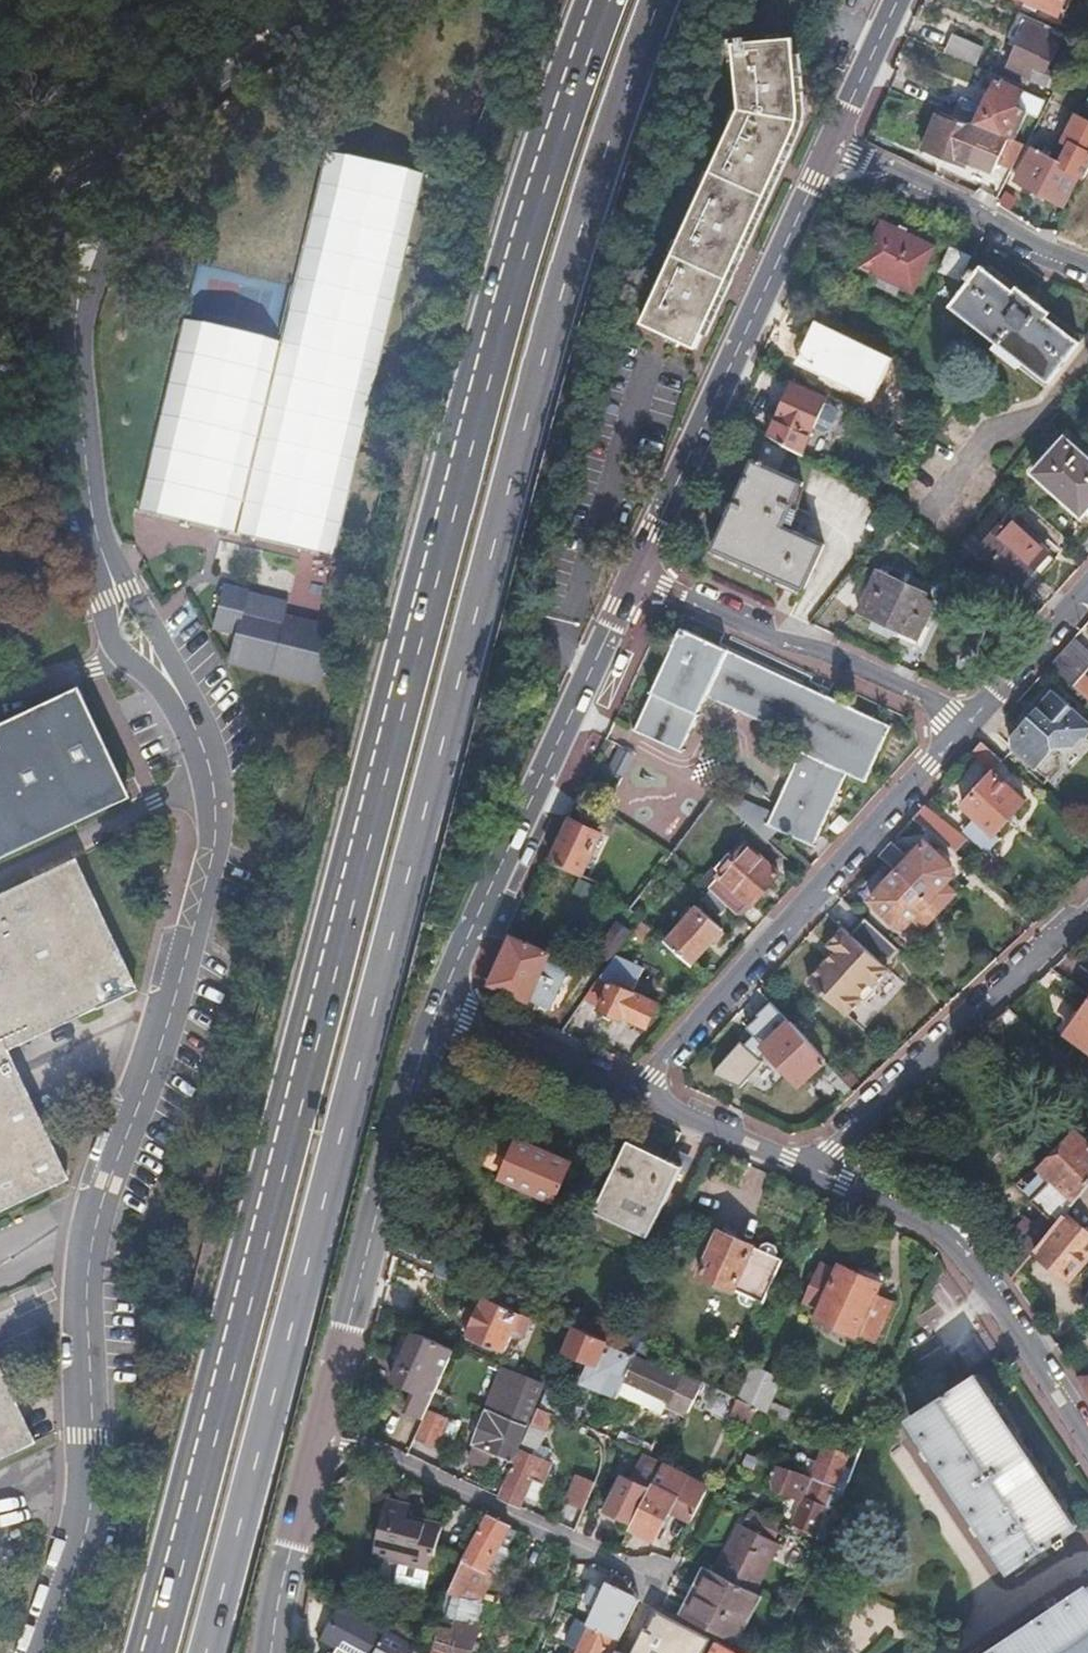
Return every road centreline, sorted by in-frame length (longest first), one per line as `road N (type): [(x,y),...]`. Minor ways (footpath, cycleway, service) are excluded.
road 1 (trunk): [(604,0),(516,234),(147,1652)]
road 2 (trunk): [(205,1652),(574,261),(662,0)]
road 3 (residential): [(42,1652),(87,1531),(96,1464),(88,1271),(95,1225),(213,853),(213,780),(194,725),(115,592),(97,541),(74,340)]
road 4 (residential): [(965,717),(630,1090)]
road 5 (tertiary): [(836,146),(638,577)]
road 6 (tertiary): [(638,577),(441,1006)]
road 7 (tertiary): [(441,1006),(406,1092),(319,1423)]
road 8 (residential): [(807,1171),(948,1237),(1087,1440)]
road 9 (residential): [(807,1171),(1087,899)]
road 10 (residential): [(648,1577),(319,1423)]
road 11 (residential): [(965,717),(638,577)]
road 12 (unclassified): [(363,0),(113,152)]
road 13 (residential): [(836,146),(1087,266)]
road 14 (tertiary): [(319,1423),(275,1604),(273,1652)]
road 15 (residential): [(441,1006),(630,1090)]
road 16 (residential): [(74,340),(86,290),(119,219),(113,152)]
road 17 (residential): [(630,1090),(807,1171)]
road 18 (residential): [(1087,584),(965,717)]
road 19 (tertiary): [(903,0),(836,146)]
road 20 (residential): [(59,183),(74,340)]

